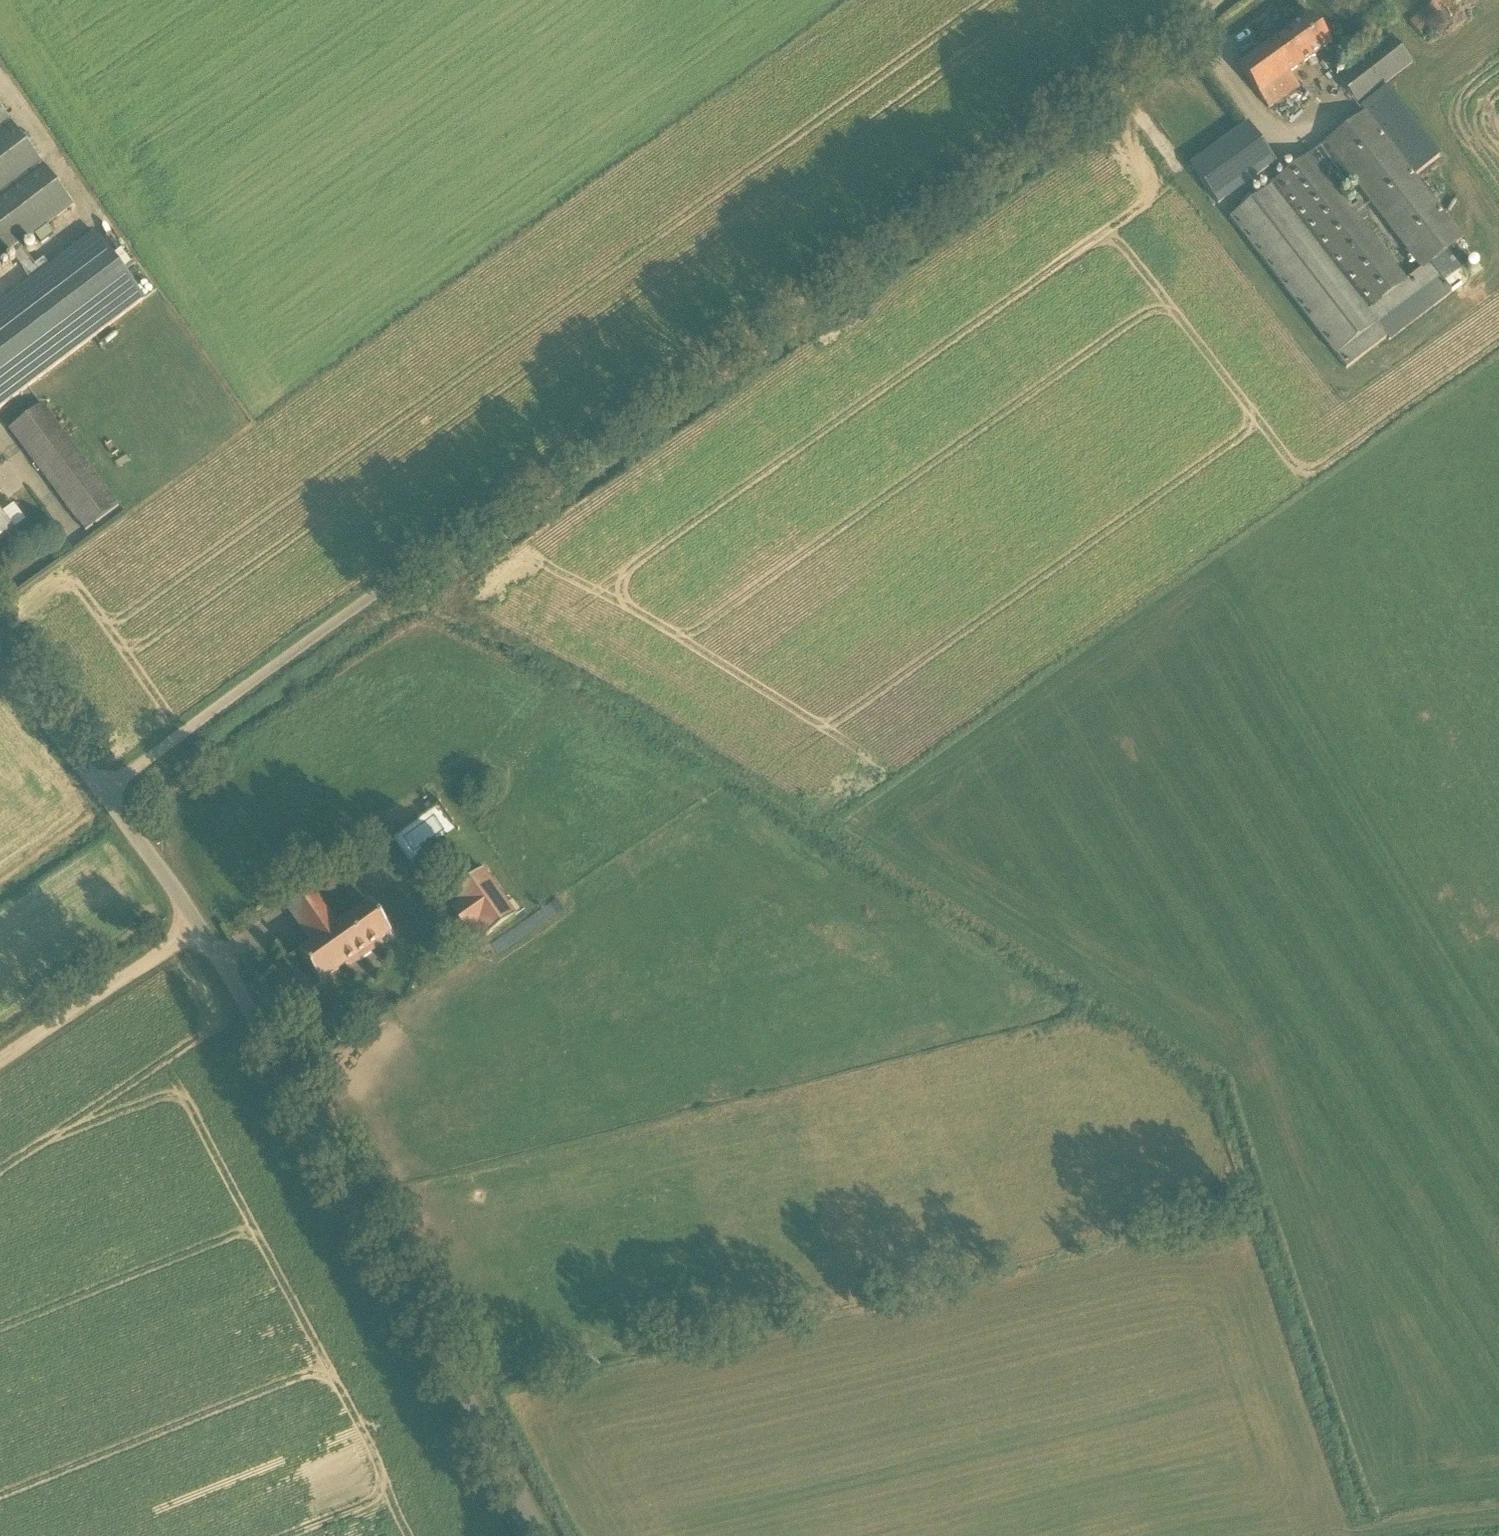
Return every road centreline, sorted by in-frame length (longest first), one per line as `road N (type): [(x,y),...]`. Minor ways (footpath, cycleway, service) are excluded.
road 1 (unclassified): [(125,797),(701,402),(1231,0)]
road 2 (unclassified): [(567,1535),(125,797)]
road 3 (track): [(0,1061),(201,933)]
road 4 (unclassified): [(125,797),(0,633)]

